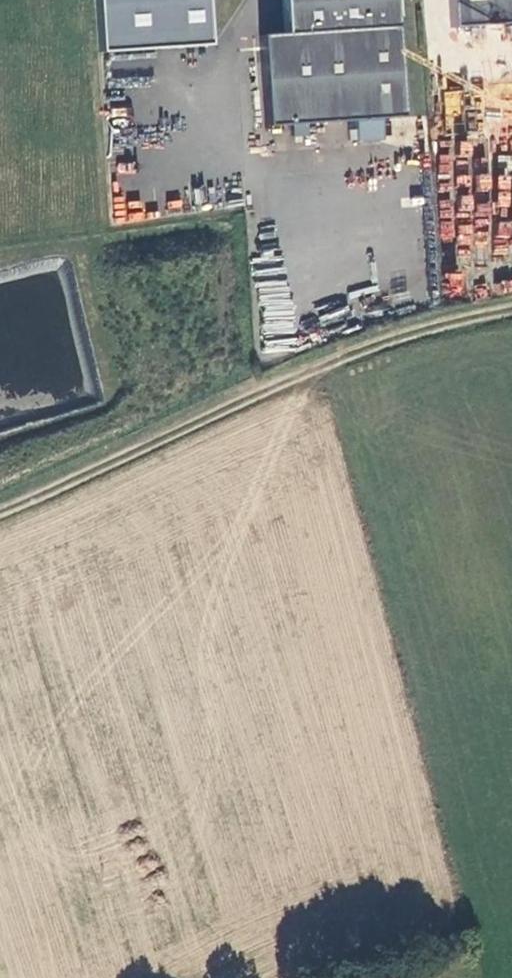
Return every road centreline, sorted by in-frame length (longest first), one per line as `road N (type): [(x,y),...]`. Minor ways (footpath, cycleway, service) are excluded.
road 1 (track): [(511,310),(363,351),(0,514)]

